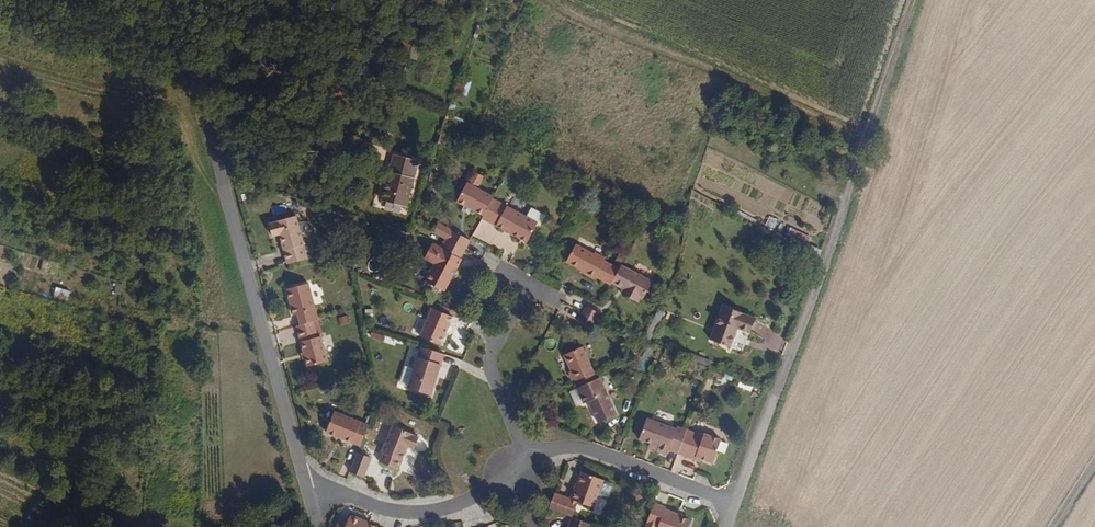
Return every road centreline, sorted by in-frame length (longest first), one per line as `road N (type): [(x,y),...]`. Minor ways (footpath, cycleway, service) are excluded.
road 1 (unclassified): [(308,494),(168,0)]
road 2 (residential): [(734,503),(860,155)]
road 3 (track): [(554,0),(654,51),(864,138)]
road 4 (residential): [(529,460),(583,447),(734,503)]
road 5 (residential): [(308,494),(337,491),(385,509),(430,511),(512,480)]
road 6 (residential): [(529,460),(491,368),(527,284)]
road 7 (track): [(860,155),(911,0)]

